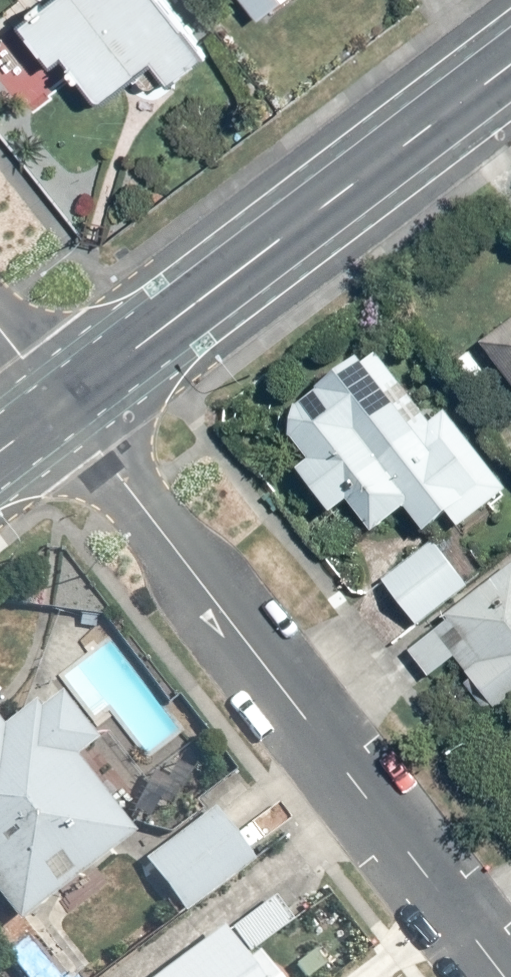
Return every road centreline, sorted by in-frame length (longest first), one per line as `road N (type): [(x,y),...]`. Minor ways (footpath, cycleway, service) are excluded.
road 1 (residential): [(63,404),(424,902)]
road 2 (tertiary): [(510,67),(63,404)]
road 3 (residential): [(325,976),(424,902)]

